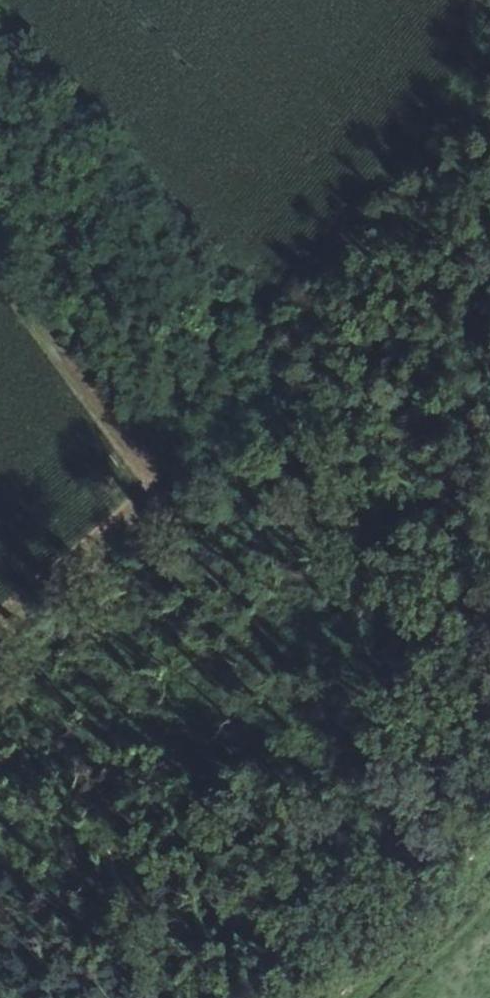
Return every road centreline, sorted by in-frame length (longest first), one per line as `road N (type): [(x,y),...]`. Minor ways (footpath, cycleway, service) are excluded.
road 1 (track): [(346,997),(489,854)]

